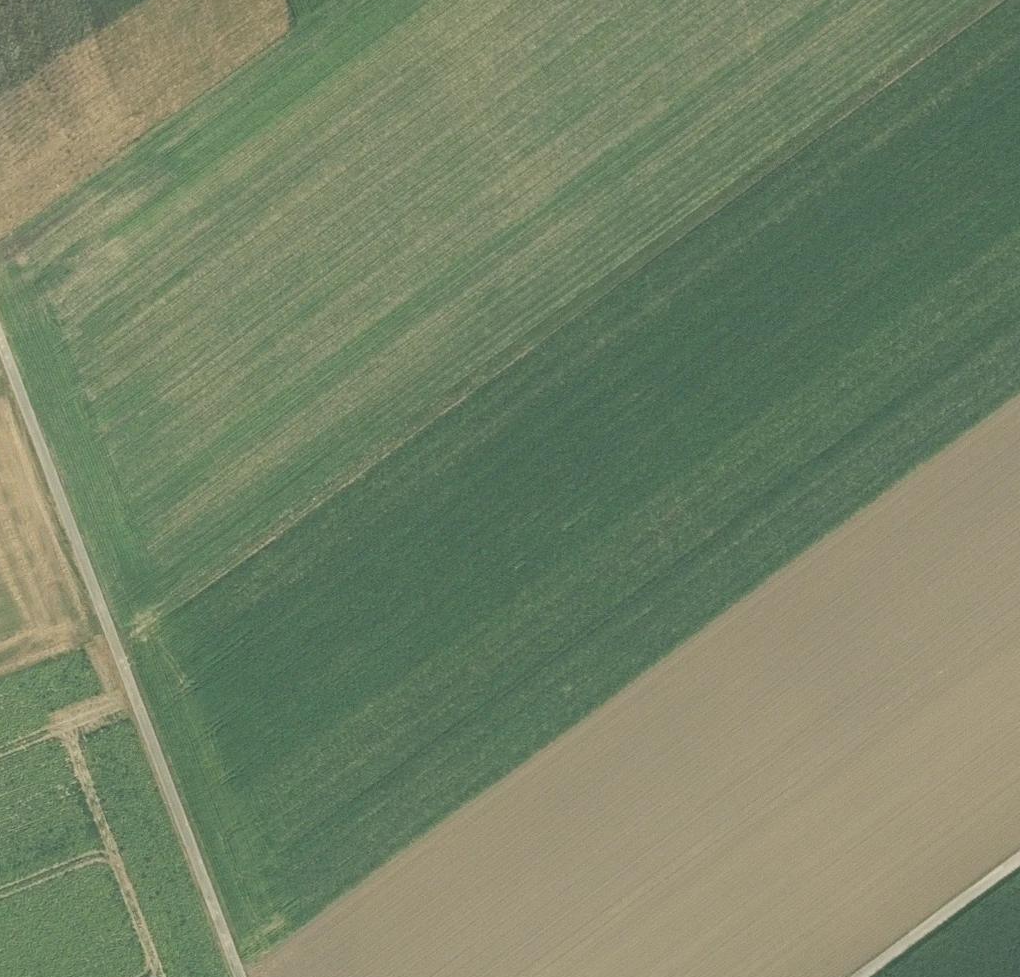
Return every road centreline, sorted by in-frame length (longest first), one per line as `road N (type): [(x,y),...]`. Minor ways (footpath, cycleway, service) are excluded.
road 1 (track): [(240,976),(0,339)]
road 2 (track): [(1019,858),(858,976)]

